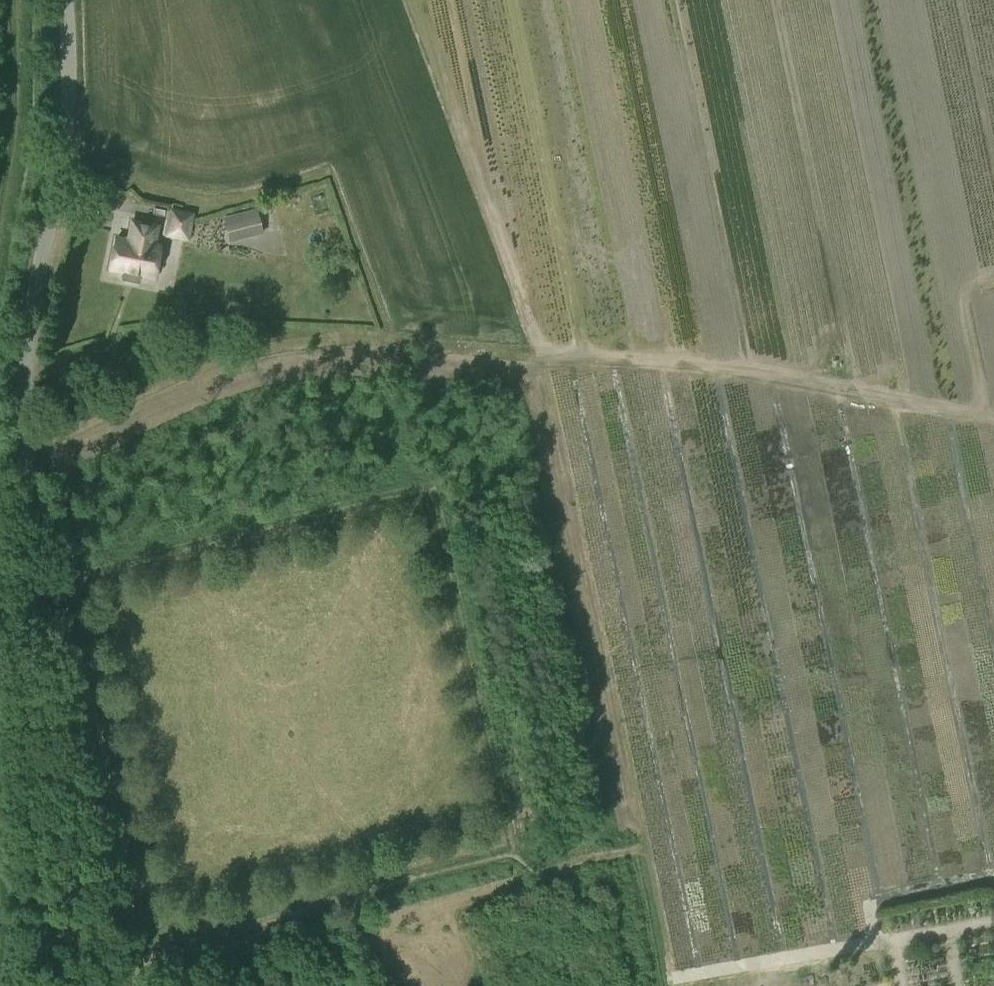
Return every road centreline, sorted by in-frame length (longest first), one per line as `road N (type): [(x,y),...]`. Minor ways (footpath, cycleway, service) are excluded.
road 1 (unclassified): [(39,985),(27,348),(62,165),(66,0)]
road 2 (track): [(993,420),(807,385),(544,351)]

